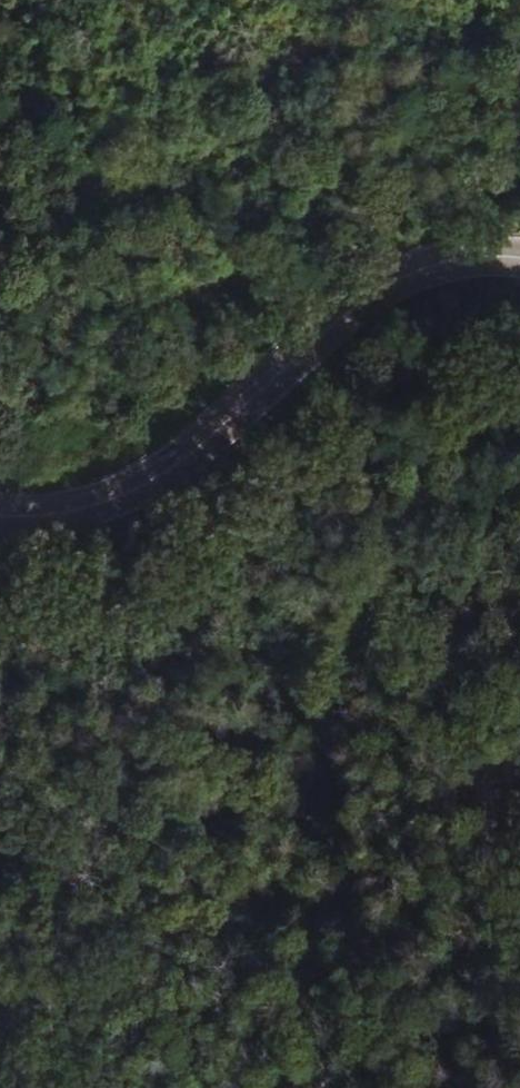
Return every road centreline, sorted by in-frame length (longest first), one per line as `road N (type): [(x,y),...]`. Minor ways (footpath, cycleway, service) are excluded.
road 1 (primary): [(0,515),(76,512),(179,462),(311,337),(374,290),(446,265),(519,260)]

